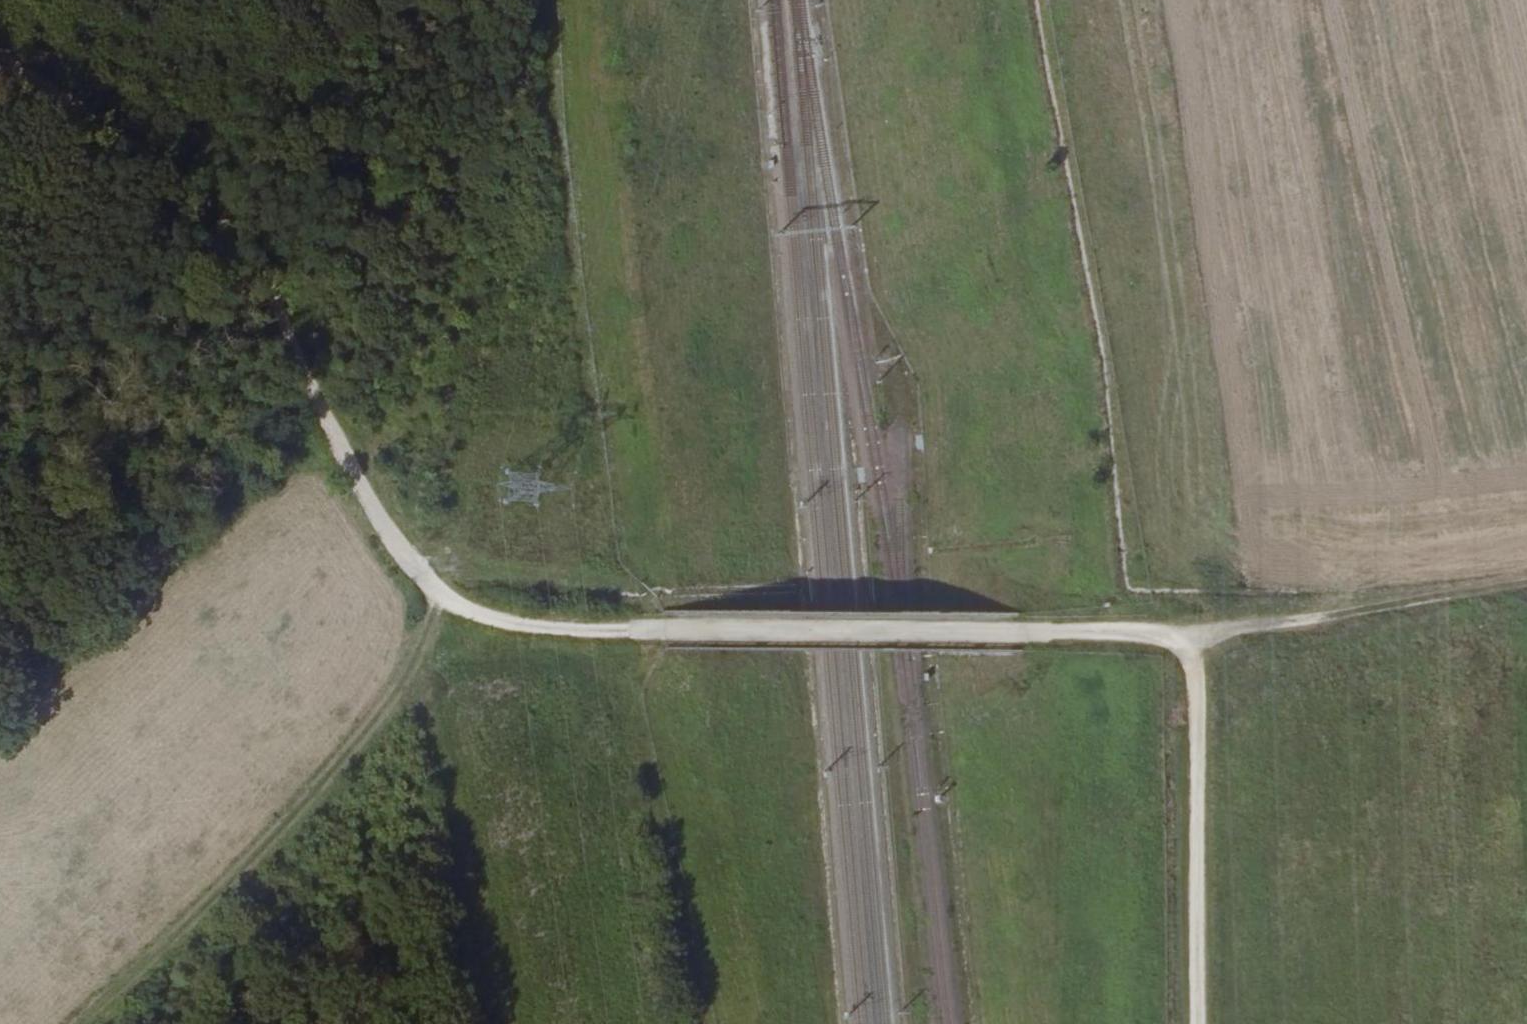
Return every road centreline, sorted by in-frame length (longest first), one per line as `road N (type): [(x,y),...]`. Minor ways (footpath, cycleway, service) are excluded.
road 1 (track): [(0,65),(86,112),(224,225),(272,285),(311,402),(396,548),(425,580),(453,601),(522,623),(665,631)]
road 2 (track): [(1195,1023),(1197,638)]
road 3 (track): [(1526,586),(1197,638)]

